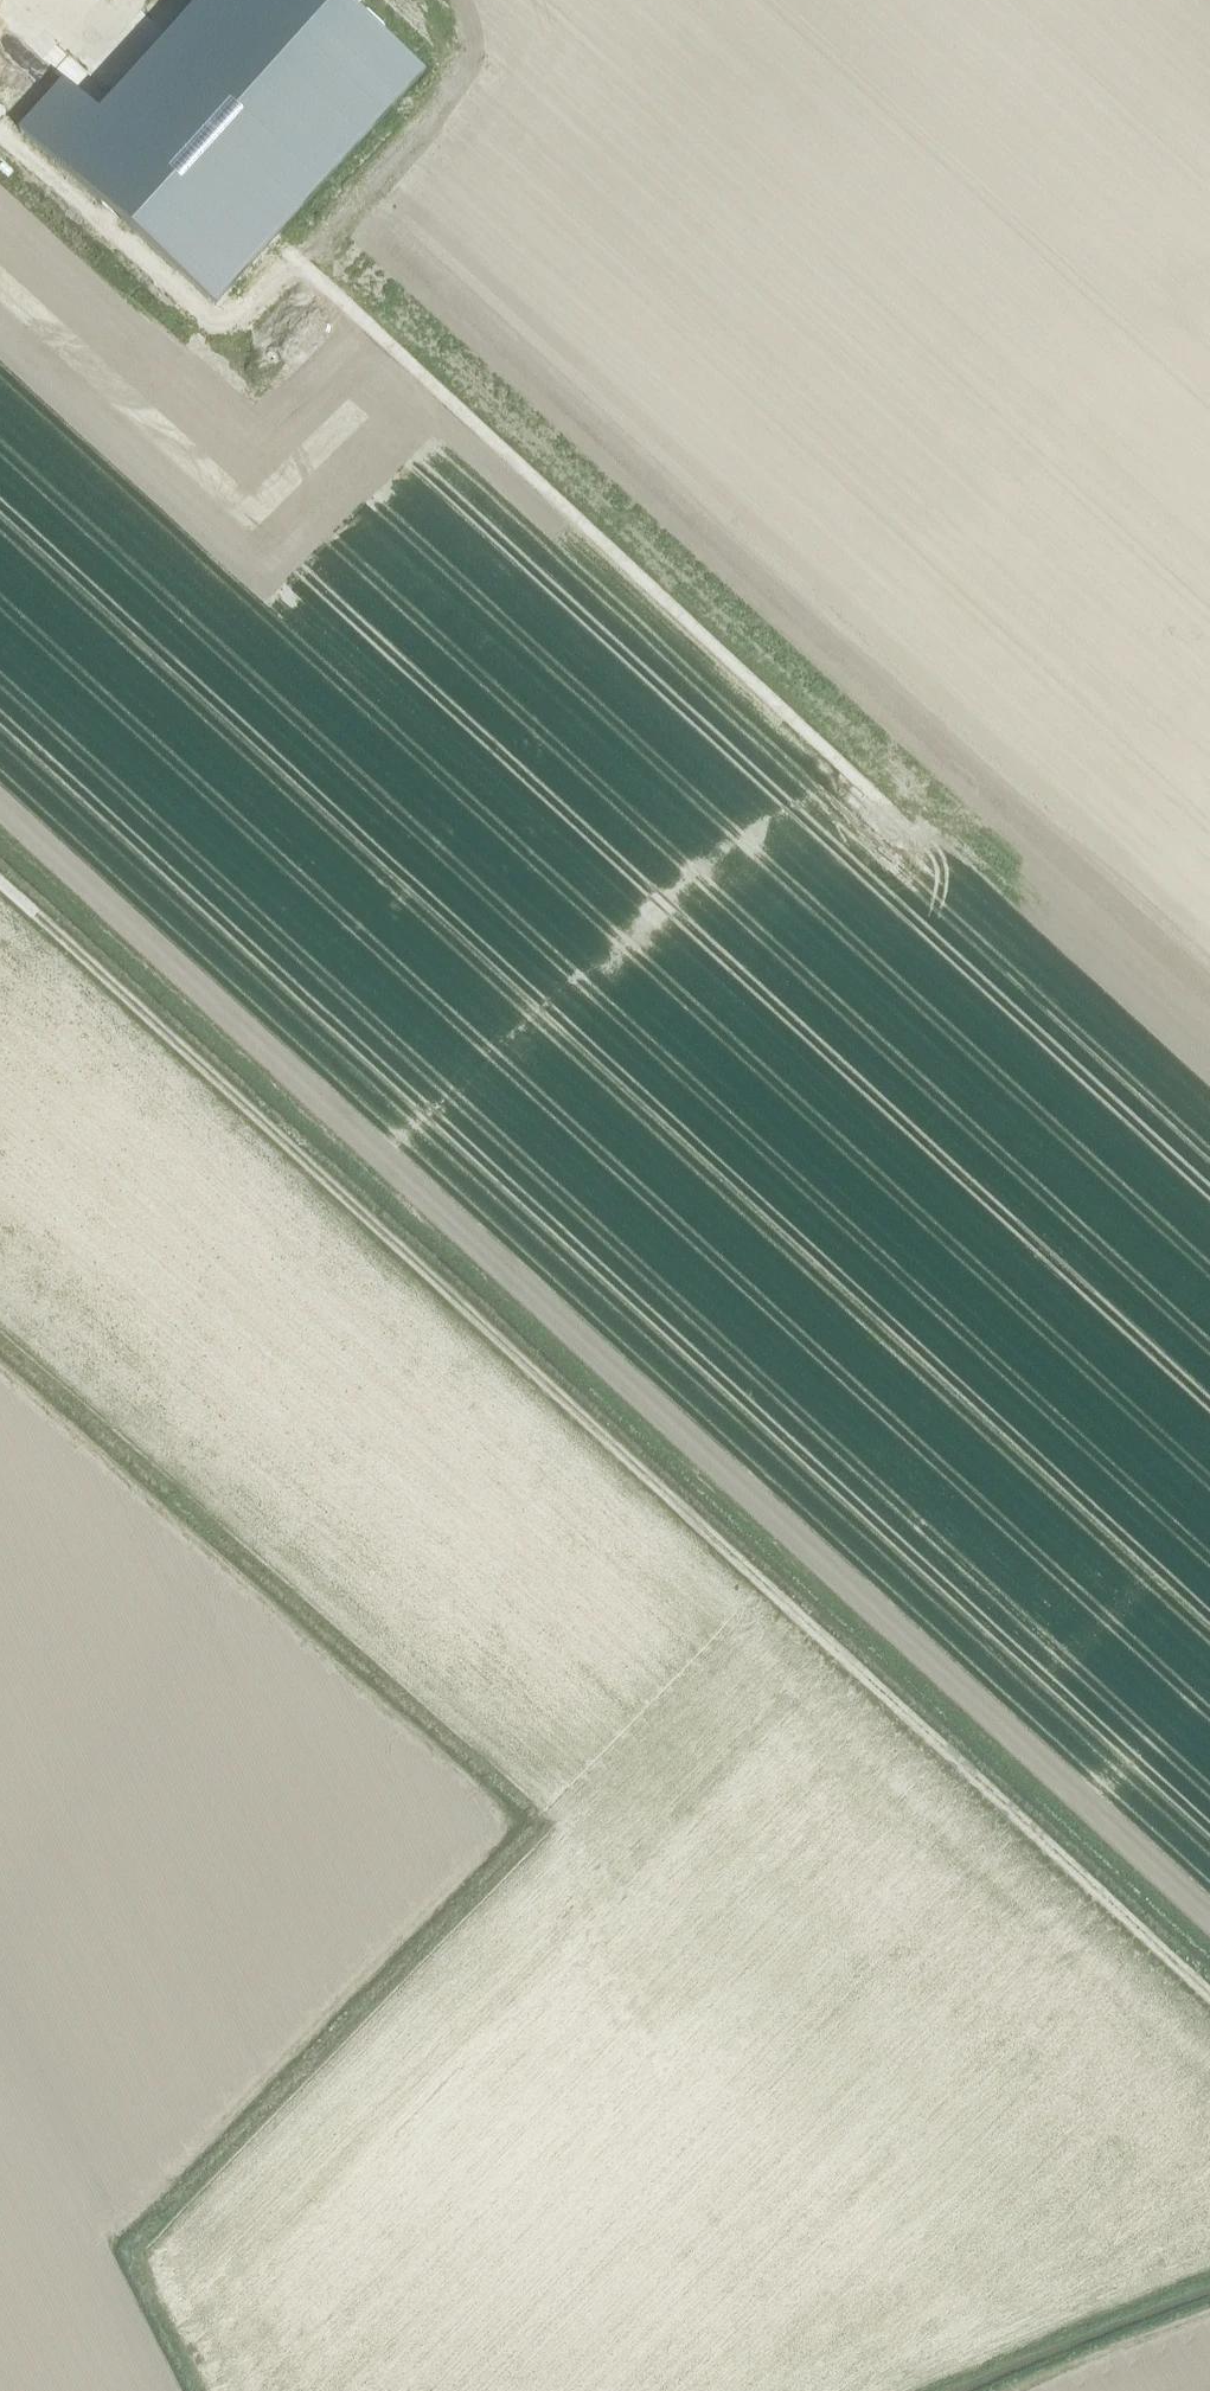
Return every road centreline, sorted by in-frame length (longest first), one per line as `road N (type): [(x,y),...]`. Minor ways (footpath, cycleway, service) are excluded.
road 1 (track): [(0,881),(1209,1995)]
road 2 (track): [(0,142),(207,330),(292,256),(909,828)]

